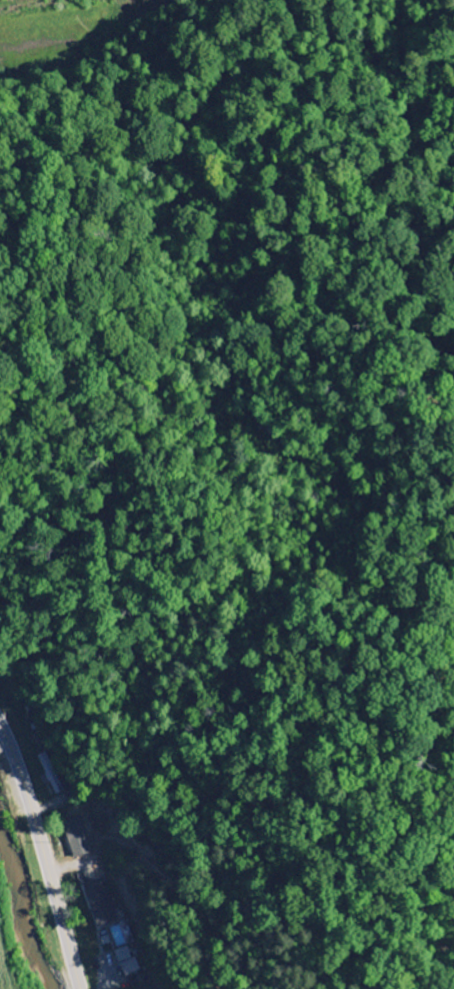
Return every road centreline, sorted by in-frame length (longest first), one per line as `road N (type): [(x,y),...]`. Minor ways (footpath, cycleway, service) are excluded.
road 1 (secondary): [(0,729),(32,809),(80,988)]

